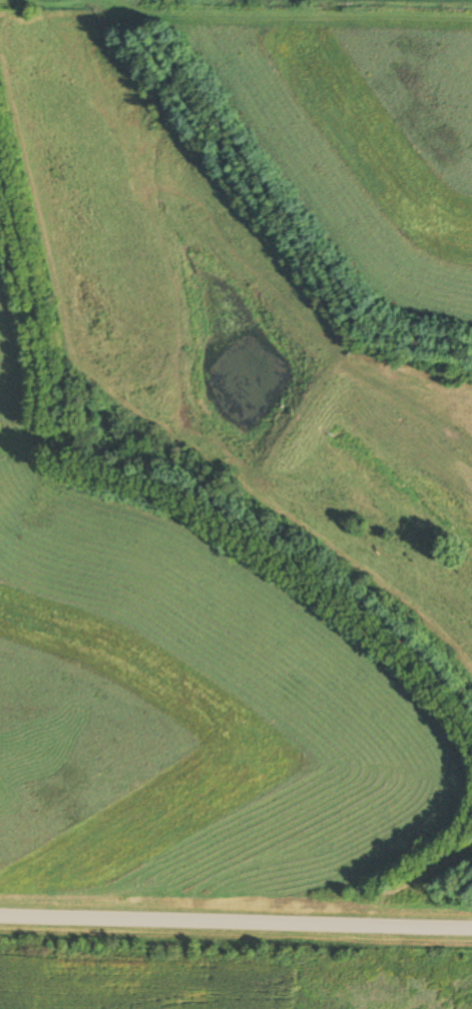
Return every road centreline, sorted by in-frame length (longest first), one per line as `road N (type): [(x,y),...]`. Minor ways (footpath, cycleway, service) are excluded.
road 1 (residential): [(0,918),(471,926)]

